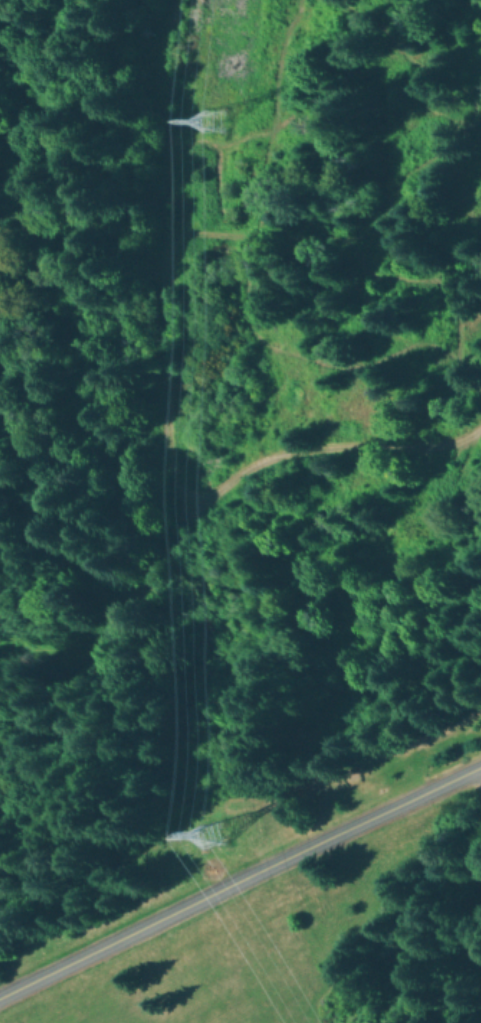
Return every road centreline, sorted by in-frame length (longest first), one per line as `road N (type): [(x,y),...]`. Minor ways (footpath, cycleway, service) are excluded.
road 1 (residential): [(480,425),(460,441),(429,448),(315,446),(257,461),(195,510),(102,631),(55,653),(0,654)]
road 2 (tertiary): [(480,772),(0,996)]
road 3 (track): [(195,510),(171,480),(162,435),(173,0)]

